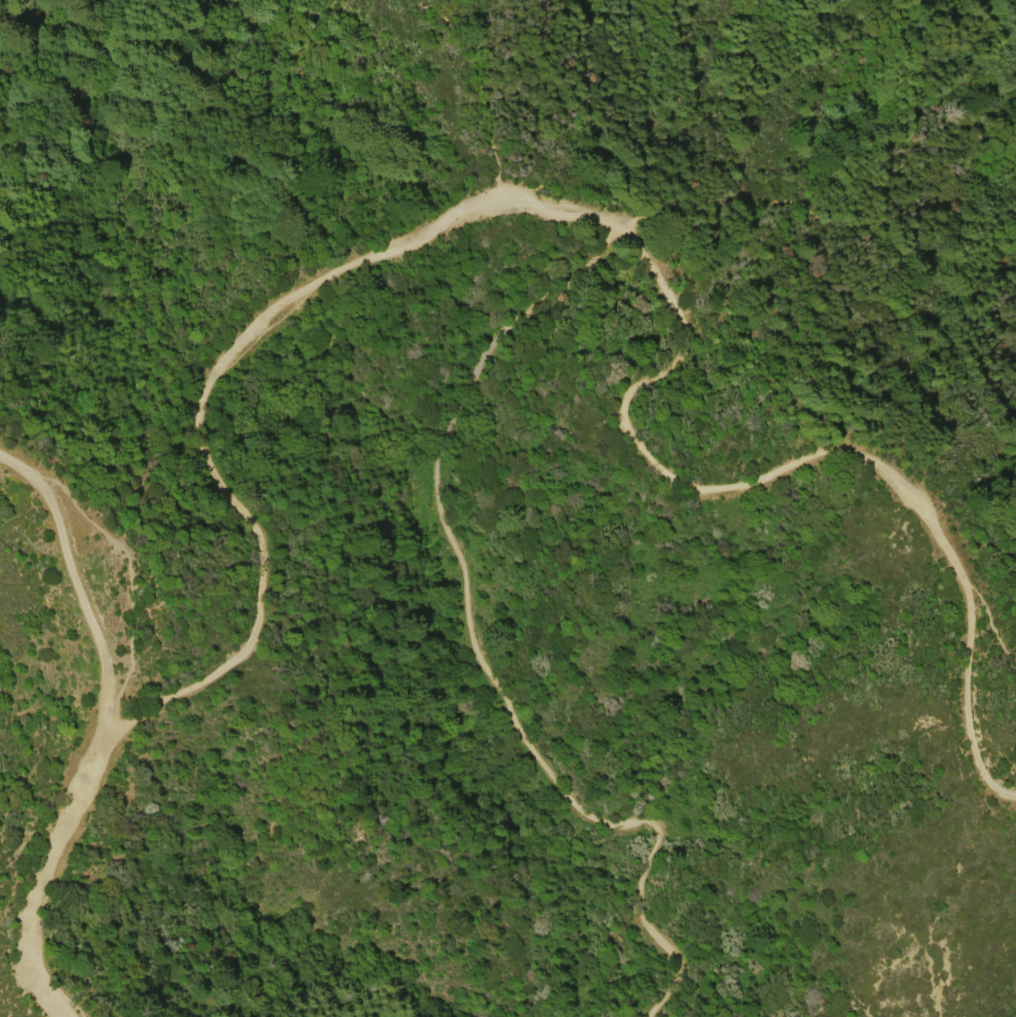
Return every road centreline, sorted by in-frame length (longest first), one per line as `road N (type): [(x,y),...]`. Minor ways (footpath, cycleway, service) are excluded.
road 1 (track): [(1015,792),(994,783),(979,762),(965,687),(968,610),(933,533),(856,453),(831,450),(743,481),(700,485),(669,472),(639,441),(625,410),(637,387),(672,363),(679,348),(681,331),(662,283),(624,234),(595,216),(528,201),(460,212),(328,275),(244,335),(213,377),(201,426),(216,475),(260,549),(255,626),(223,667),(141,714),(105,721)]
road 2 (track): [(624,234),(489,360),(438,477),(475,651),(519,735),(584,814),(653,841),(642,908),(673,977),(651,1016)]
road 3 (track): [(105,721),(100,754),(36,885),(33,910),(37,961),(74,1016)]
road 4 (track): [(105,721),(98,638),(52,510),(27,472),(0,456)]

